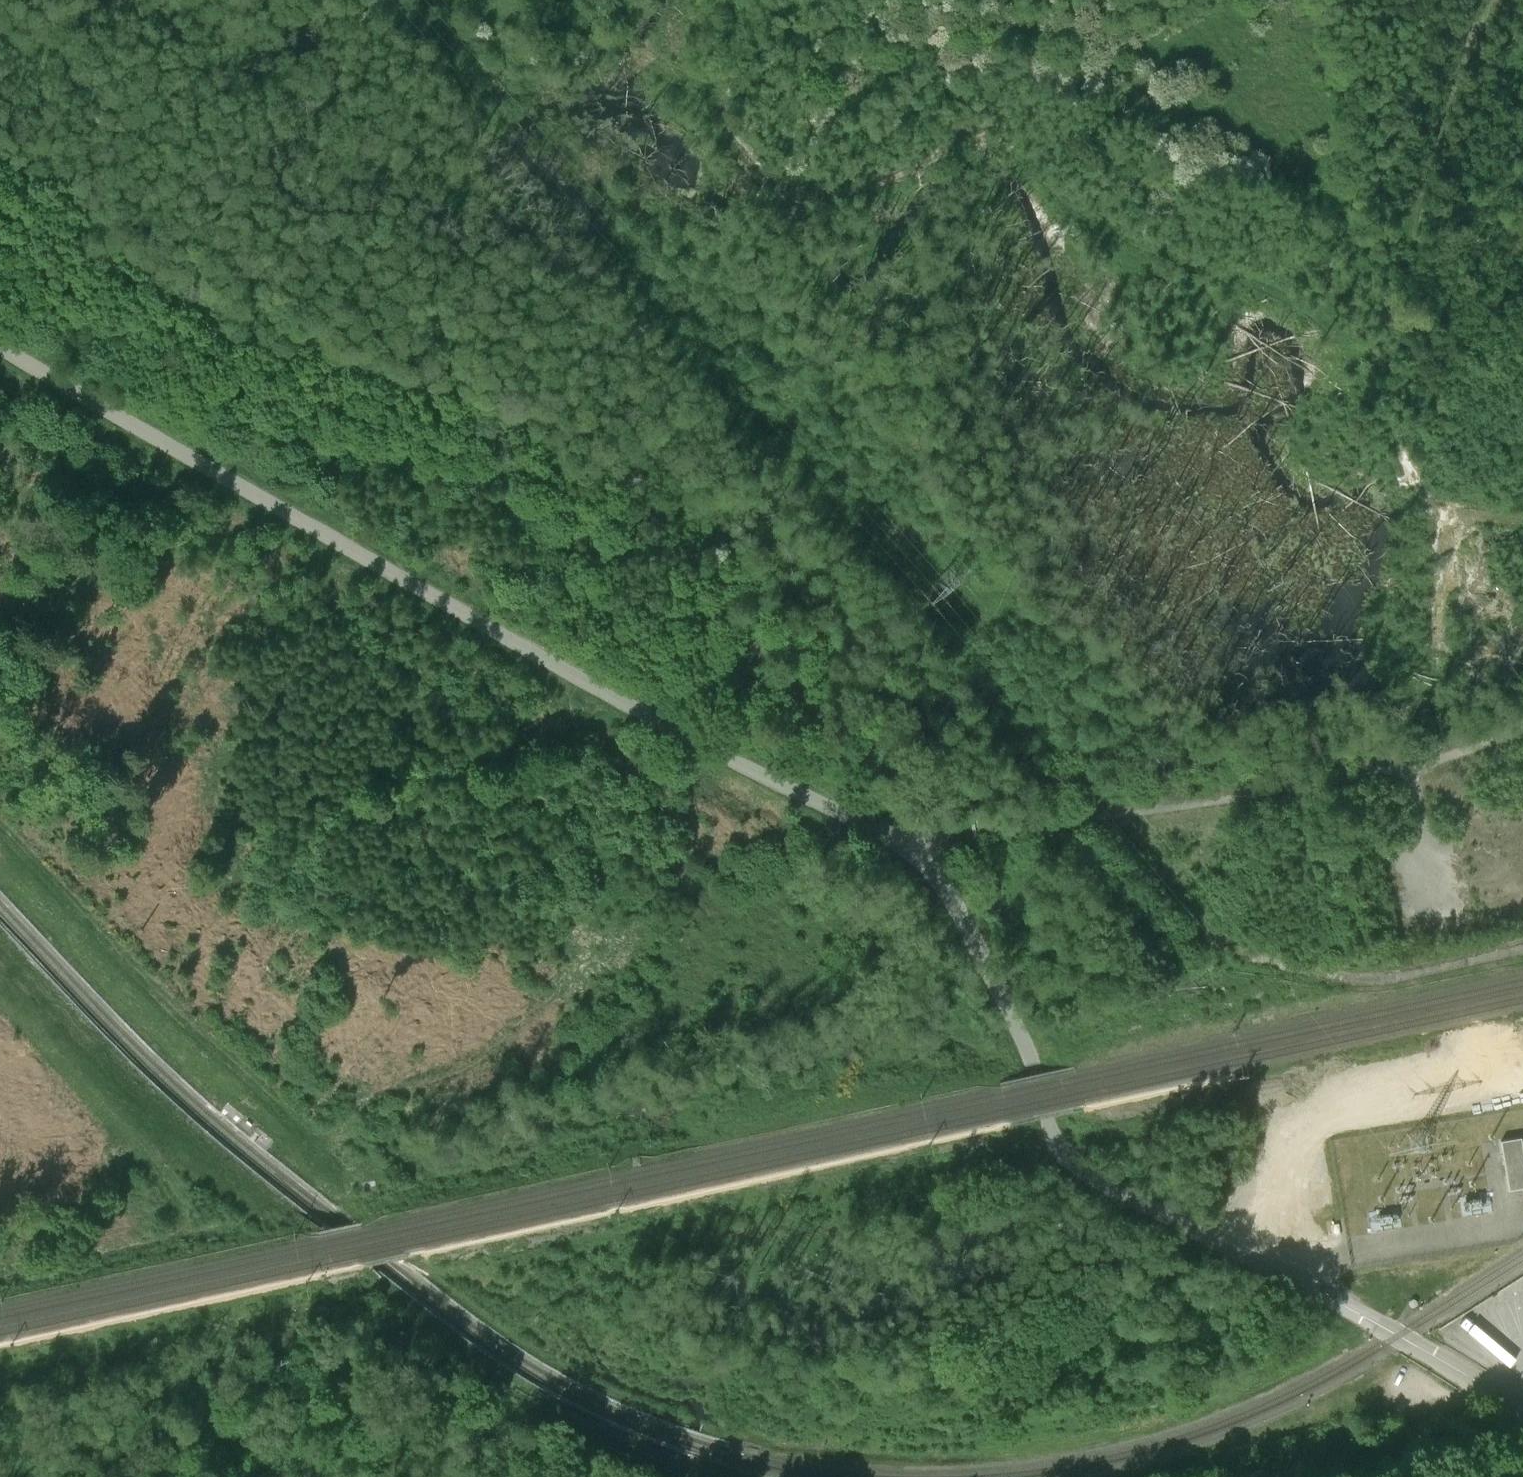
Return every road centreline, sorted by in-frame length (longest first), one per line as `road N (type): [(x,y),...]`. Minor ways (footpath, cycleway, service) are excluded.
road 1 (unclassified): [(0,356),(616,697),(911,839),(1008,1006),(1058,1144),(1072,1159),(1398,1336),(1522,1417)]
road 2 (track): [(911,839),(1110,819),(1156,851),(1241,931),(1338,956),(1522,925)]

